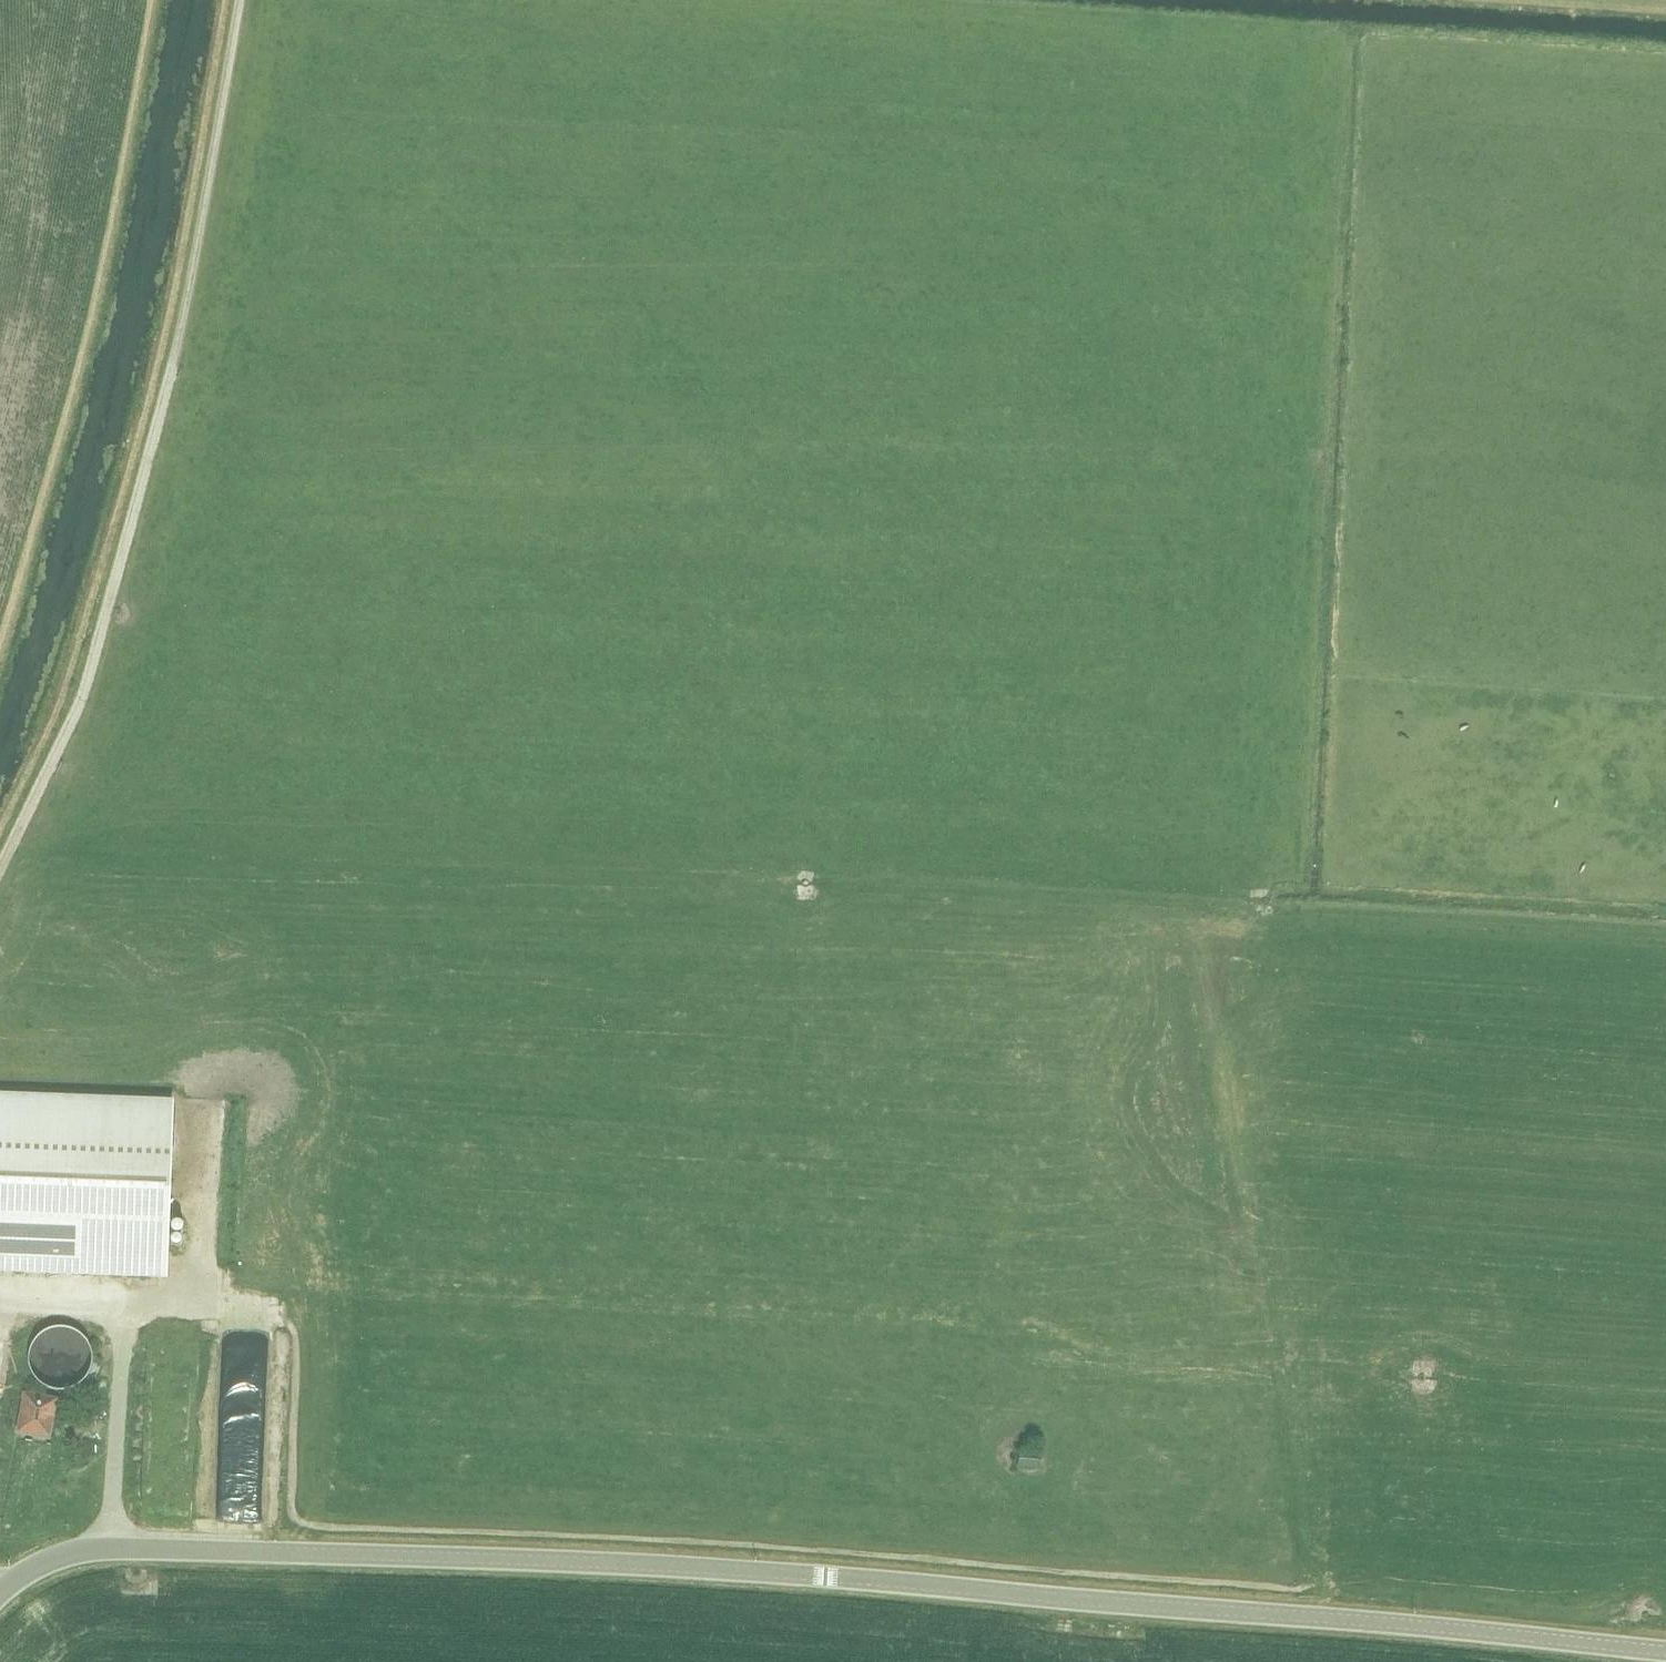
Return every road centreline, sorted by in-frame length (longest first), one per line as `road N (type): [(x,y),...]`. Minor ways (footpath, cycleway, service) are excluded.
road 1 (tertiary): [(1665,1653),(630,1565),(111,1549),(64,1555),(0,1588)]

